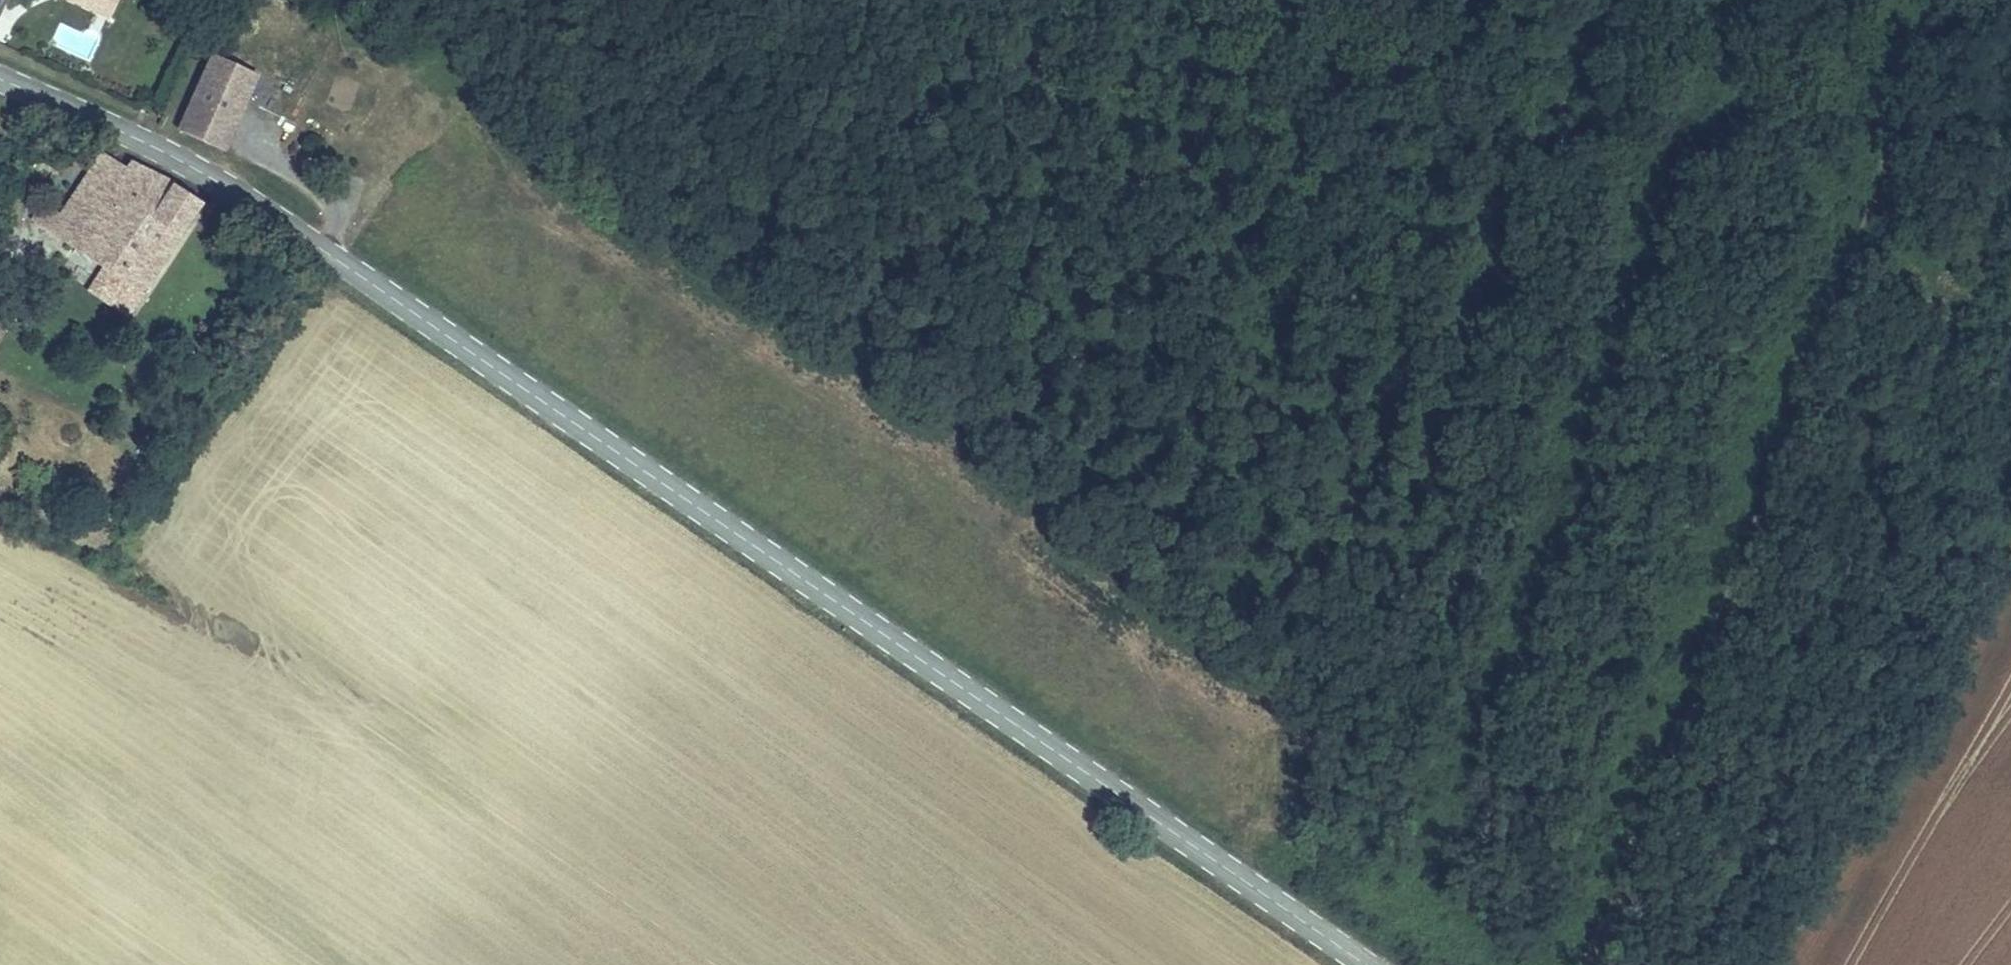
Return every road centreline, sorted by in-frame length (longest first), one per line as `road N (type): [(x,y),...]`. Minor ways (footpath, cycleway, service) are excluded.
road 1 (tertiary): [(1373,964),(314,239),(165,149),(0,79)]

